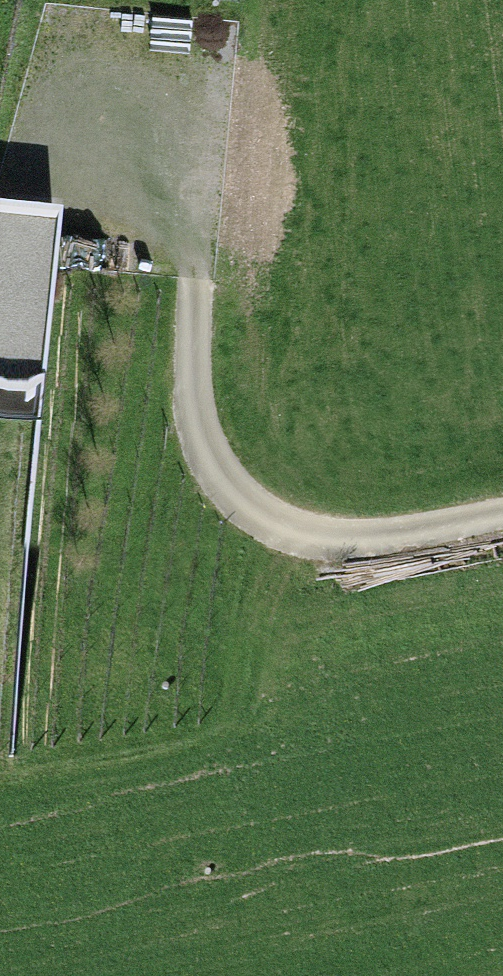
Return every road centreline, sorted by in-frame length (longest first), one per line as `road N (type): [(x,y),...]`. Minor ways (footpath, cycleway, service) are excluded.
road 1 (trunk): [(59,975),(78,612),(116,203),(146,0)]
road 2 (track): [(72,113),(146,123),(186,248),(189,408),(220,496),(293,555),(380,557),(502,530)]

